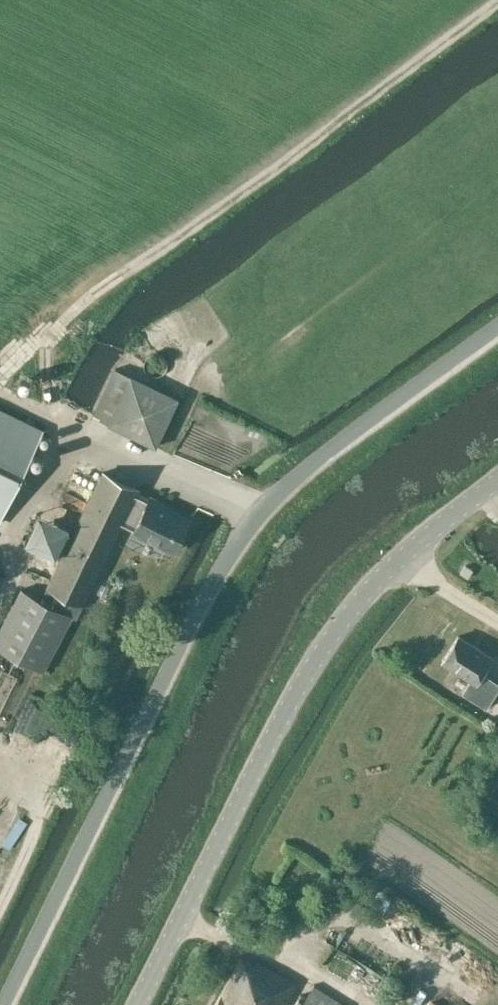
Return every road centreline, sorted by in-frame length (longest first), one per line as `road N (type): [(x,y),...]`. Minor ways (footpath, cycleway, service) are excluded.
road 1 (unclassified): [(3,1004),(212,580),(253,513),(497,328)]
road 2 (tertiary): [(140,1004),(308,670),(406,551),(497,478)]
road 3 (track): [(0,392),(253,513)]

